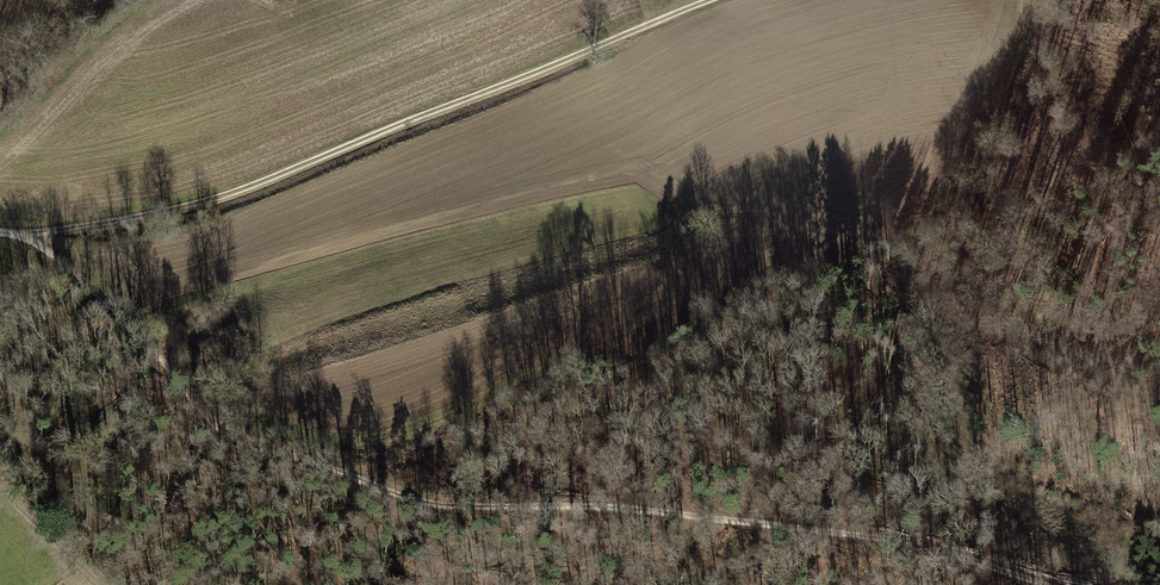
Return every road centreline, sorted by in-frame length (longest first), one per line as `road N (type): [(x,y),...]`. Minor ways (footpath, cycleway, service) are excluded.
road 1 (track): [(1050,584),(951,550),(824,528),(688,511),(438,503),(241,445),(205,417),(108,306),(30,237)]
road 2 (track): [(0,232),(30,237),(260,185),(713,0)]
road 3 (track): [(0,493),(89,584)]

